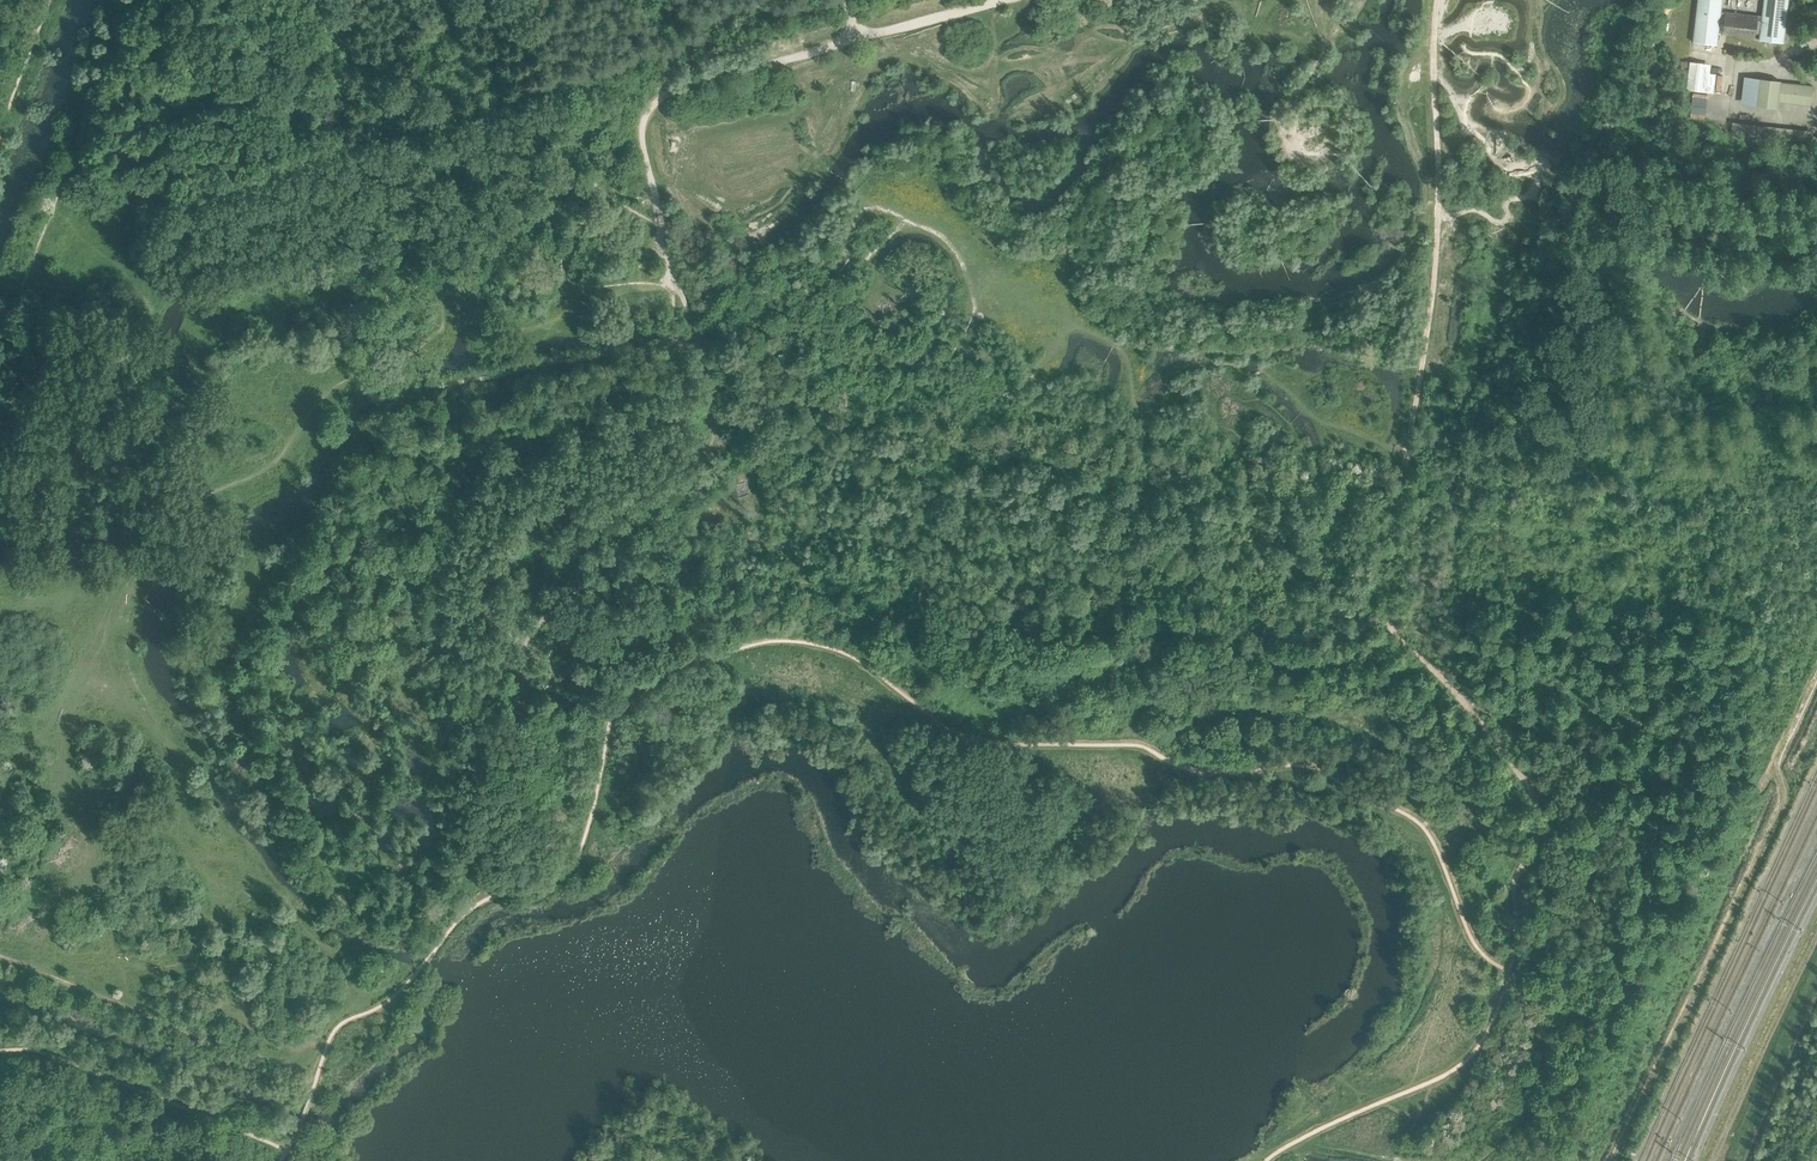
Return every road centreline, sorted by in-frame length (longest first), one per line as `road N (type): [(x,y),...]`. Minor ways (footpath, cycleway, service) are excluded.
road 1 (residential): [(999,0),(681,88),(639,118),(637,149),(728,443)]
road 2 (track): [(1816,937),(1713,1160)]
road 3 (residential): [(728,443),(759,472),(751,501),(729,502),(722,466)]

